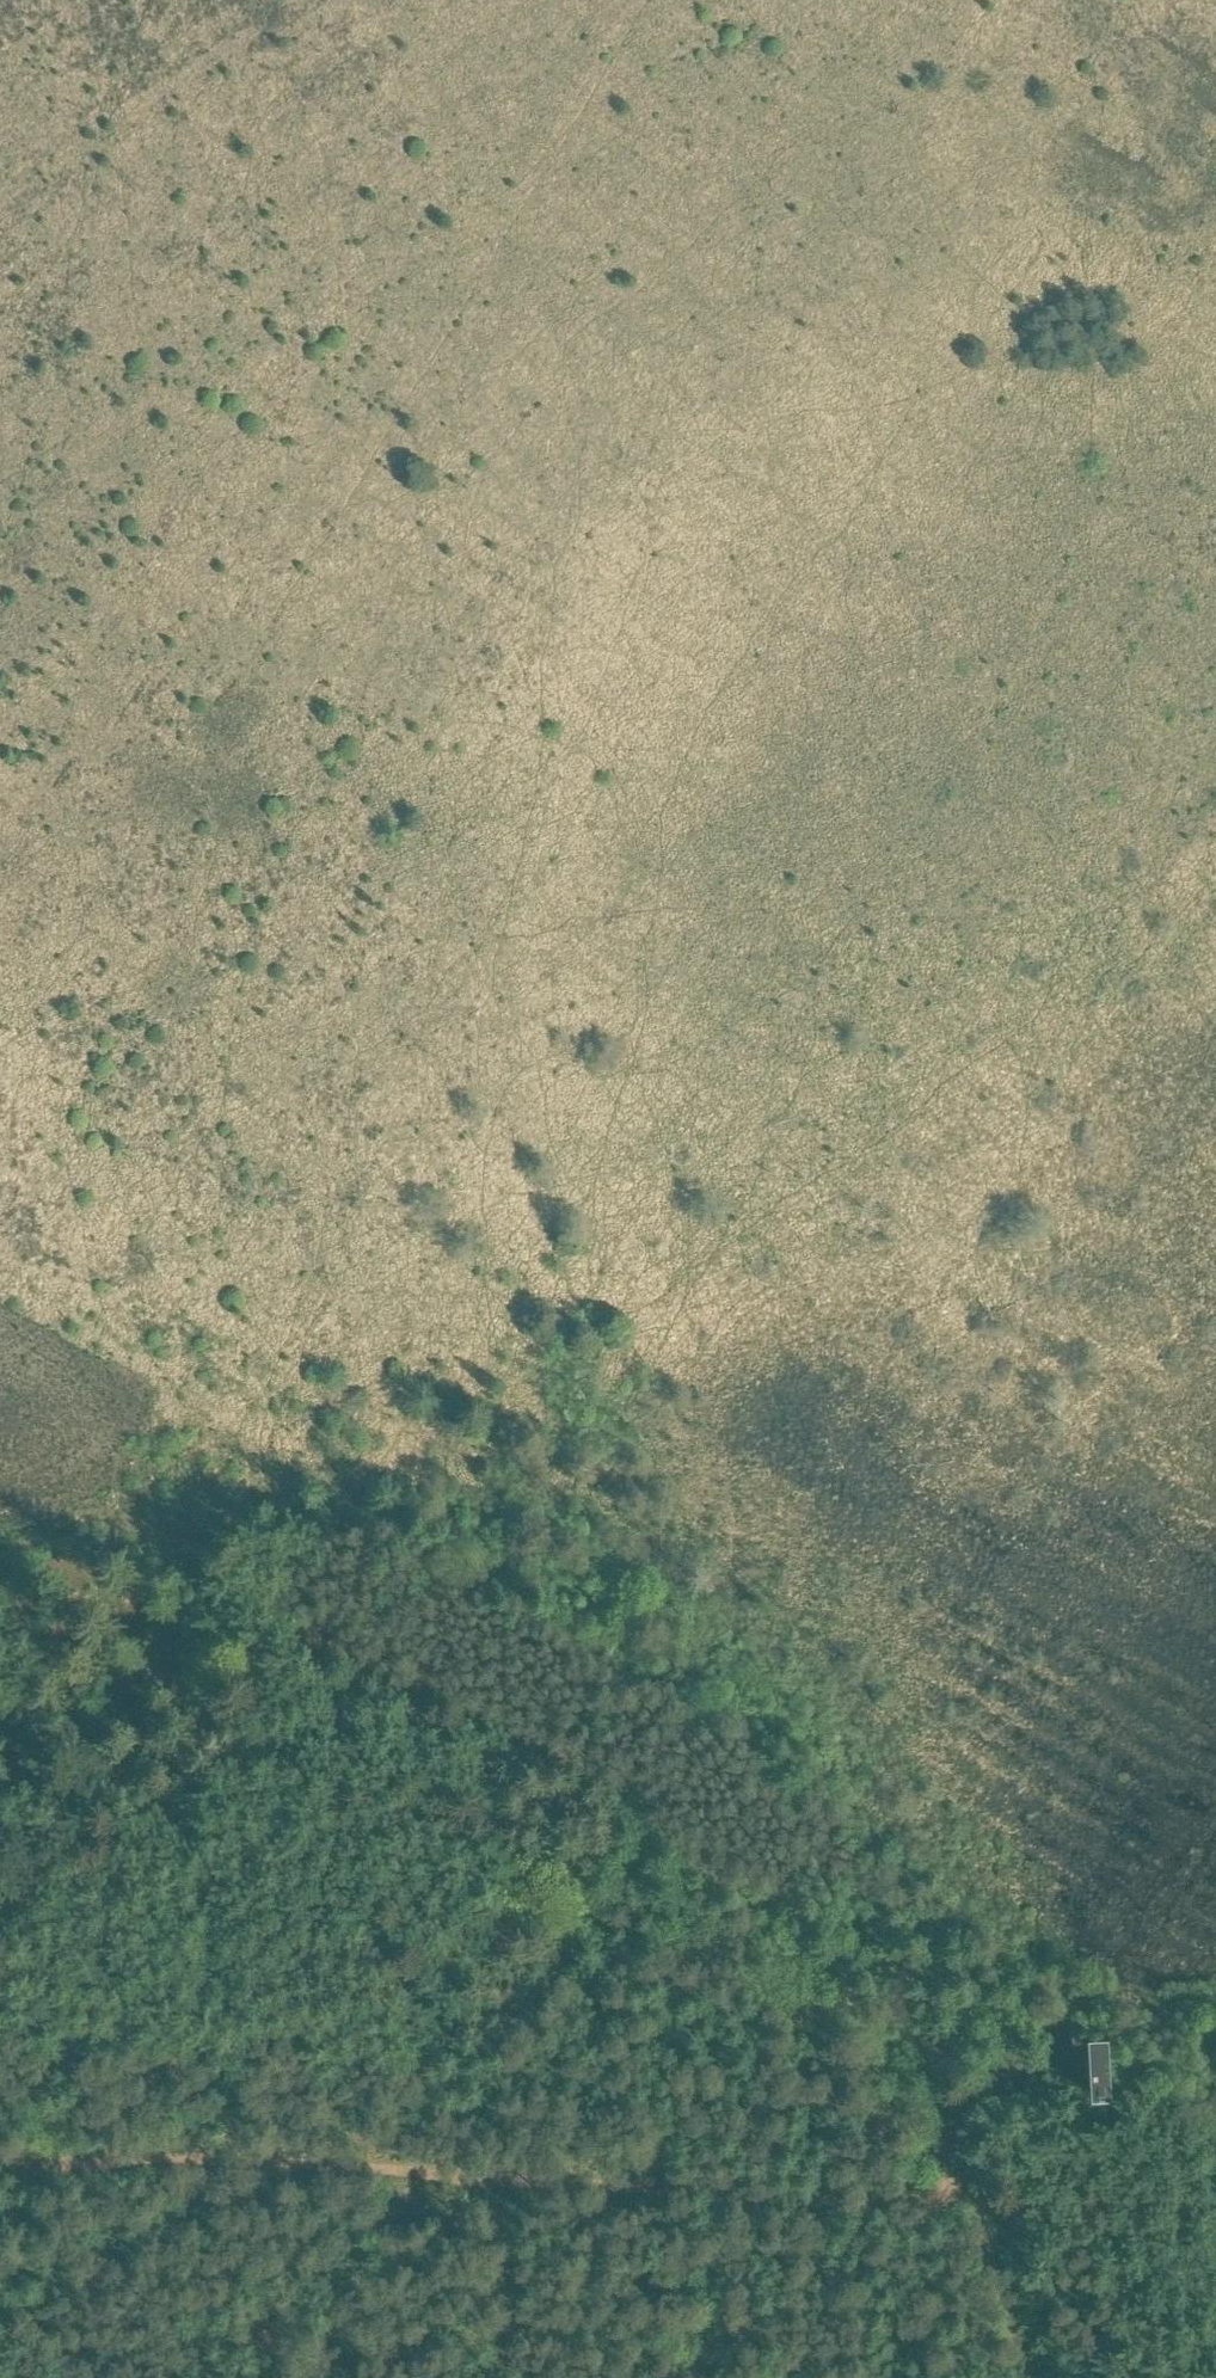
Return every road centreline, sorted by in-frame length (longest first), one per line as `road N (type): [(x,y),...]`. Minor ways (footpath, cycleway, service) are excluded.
road 1 (track): [(1030,2377),(961,2204)]

